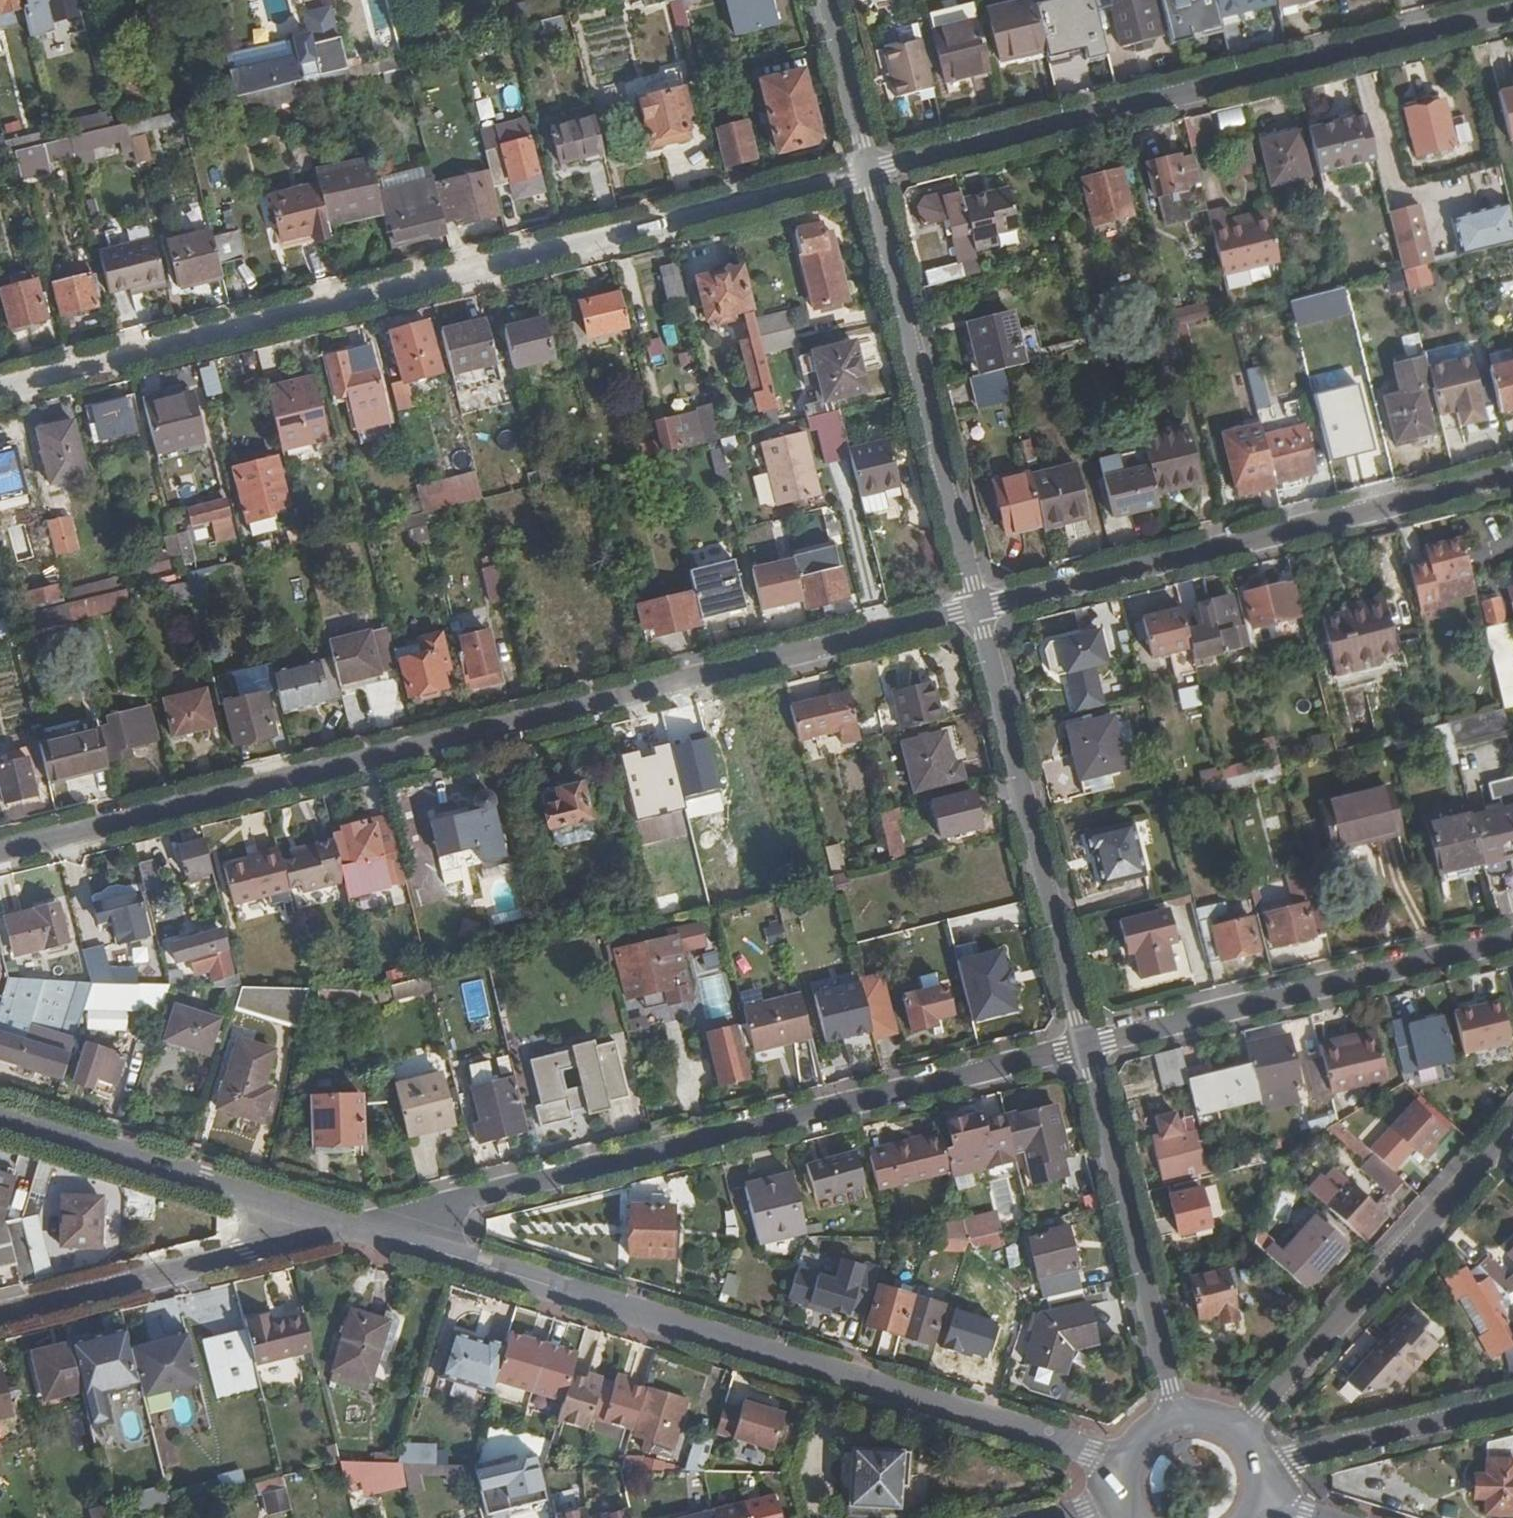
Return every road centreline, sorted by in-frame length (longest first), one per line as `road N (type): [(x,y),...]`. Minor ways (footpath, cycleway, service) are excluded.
road 1 (residential): [(868,172),(0,387)]
road 2 (residential): [(352,1226),(1127,1460)]
road 3 (residential): [(352,1226),(1085,1046)]
road 4 (residential): [(868,172),(1512,11)]
road 5 (residential): [(0,851),(585,706)]
road 6 (residential): [(1512,476),(977,610)]
road 7 (residential): [(868,172),(977,610)]
road 8 (residential): [(977,610),(1085,1046)]
road 9 (residential): [(1085,1046),(1512,940)]
road 10 (residential): [(977,610),(585,706)]
road 11 (residential): [(1245,1428),(1512,1130)]
road 12 (residential): [(1085,1046),(1176,1413)]
road 13 (residential): [(0,1119),(352,1226)]
road 14 (residential): [(0,1313),(352,1226)]
road 15 (residential): [(1512,1405),(1268,1465)]
road 16 (residential): [(826,0),(868,172)]

